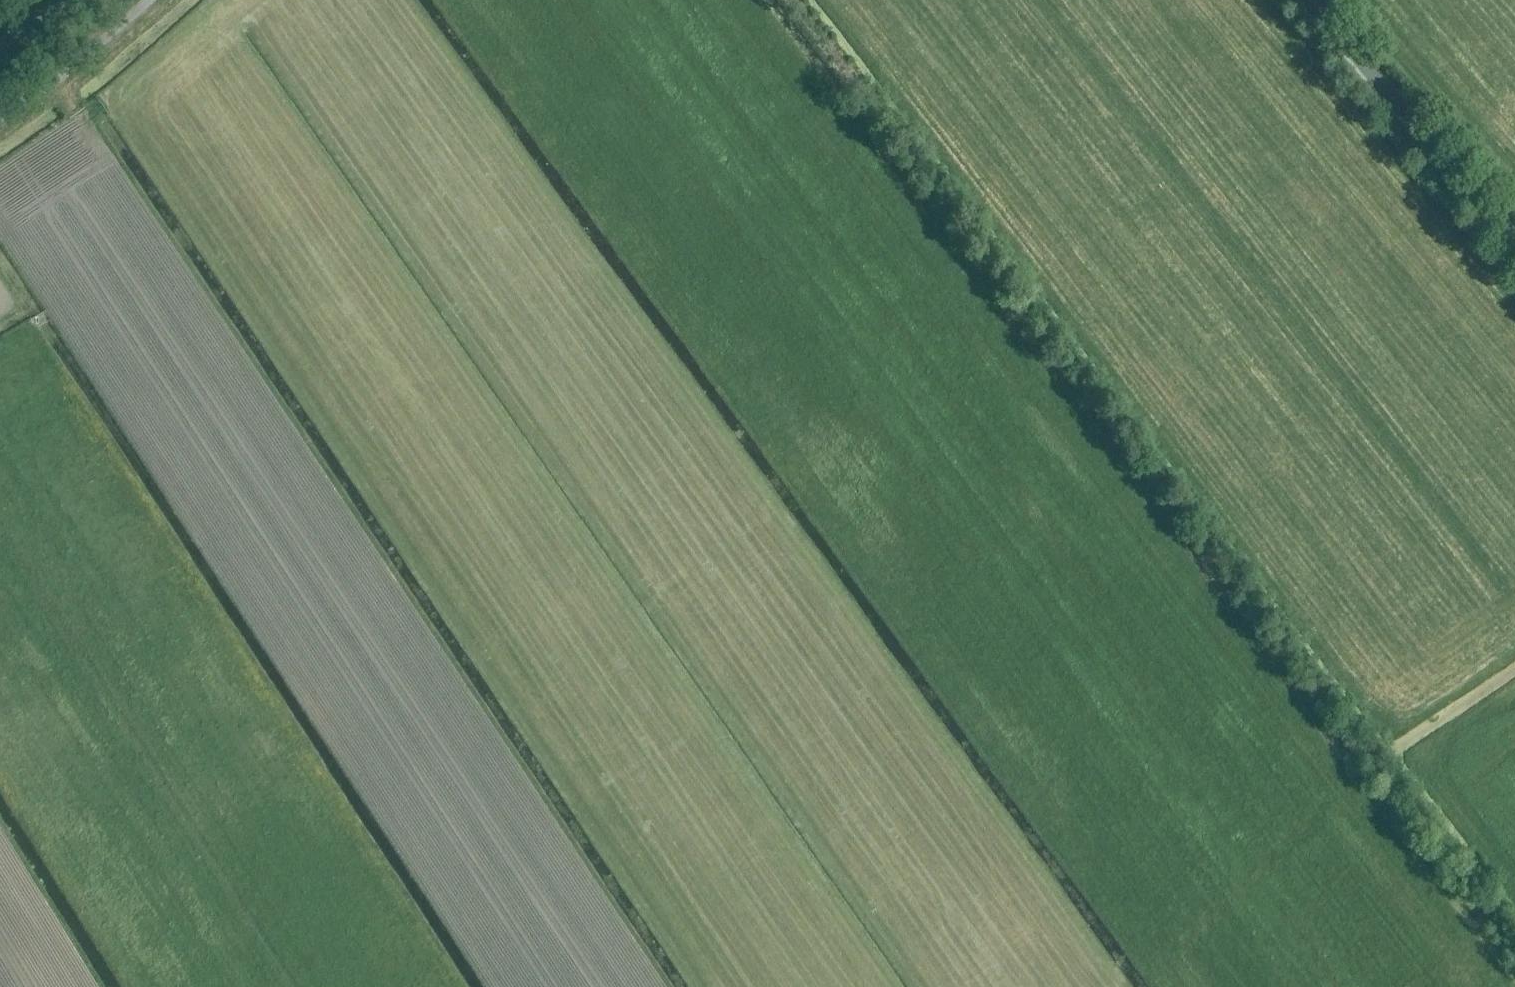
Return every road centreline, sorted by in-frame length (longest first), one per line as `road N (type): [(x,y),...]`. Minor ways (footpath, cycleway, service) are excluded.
road 1 (tertiary): [(1514,243),(1306,0)]

